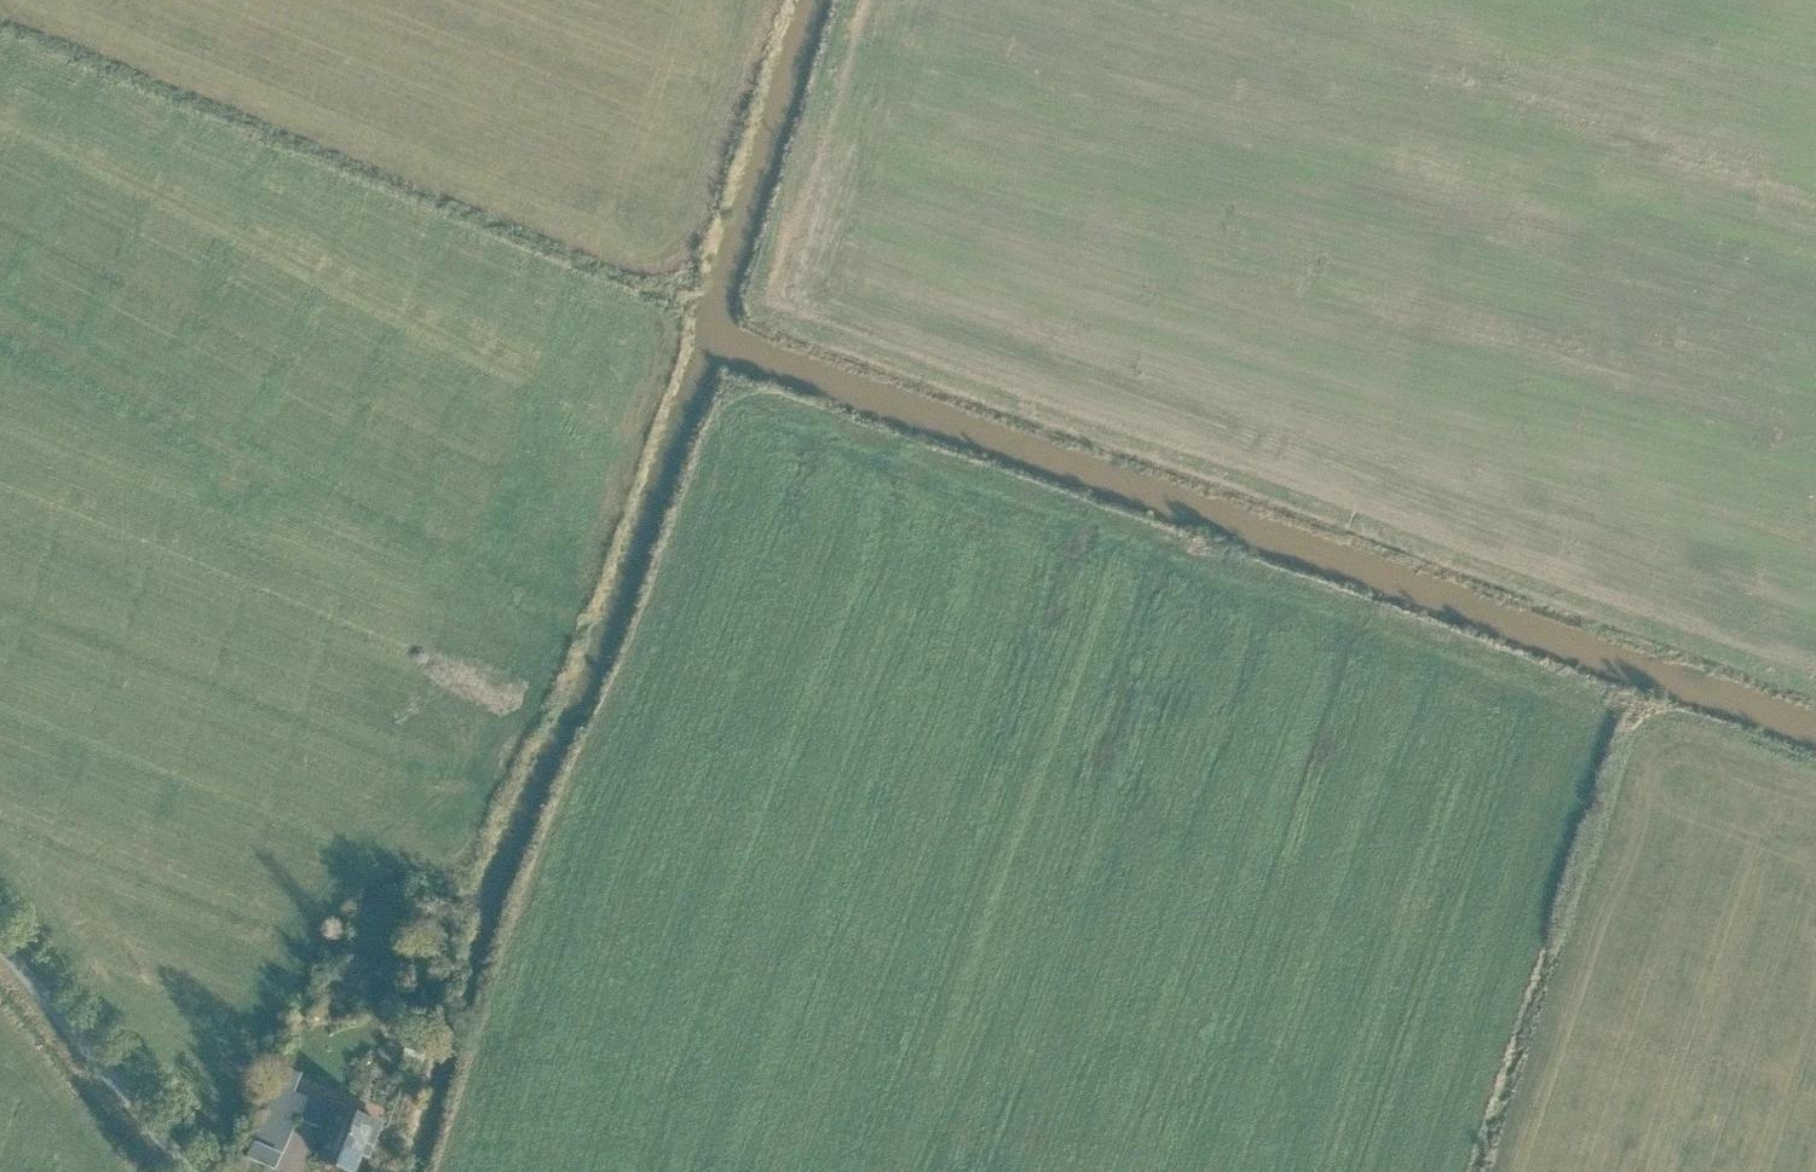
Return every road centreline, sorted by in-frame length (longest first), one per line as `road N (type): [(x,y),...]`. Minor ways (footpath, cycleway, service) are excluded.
road 1 (track): [(198,1171),(95,1046),(0,948)]

